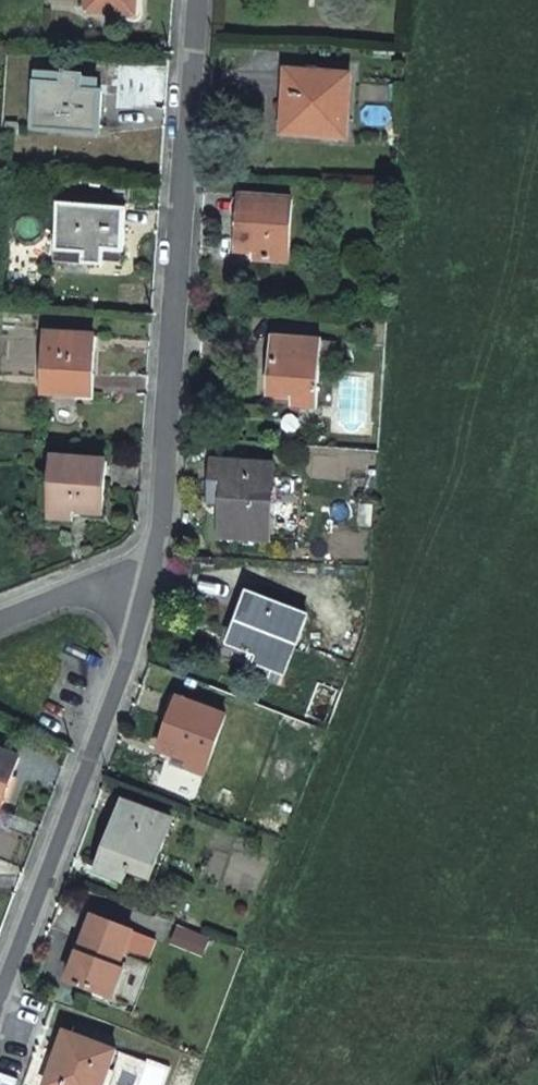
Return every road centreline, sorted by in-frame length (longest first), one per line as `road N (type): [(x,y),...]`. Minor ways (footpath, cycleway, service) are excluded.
road 1 (residential): [(144,589),(157,524),(198,0)]
road 2 (residential): [(0,1002),(144,589)]
road 3 (residential): [(0,619),(83,587),(144,589)]

